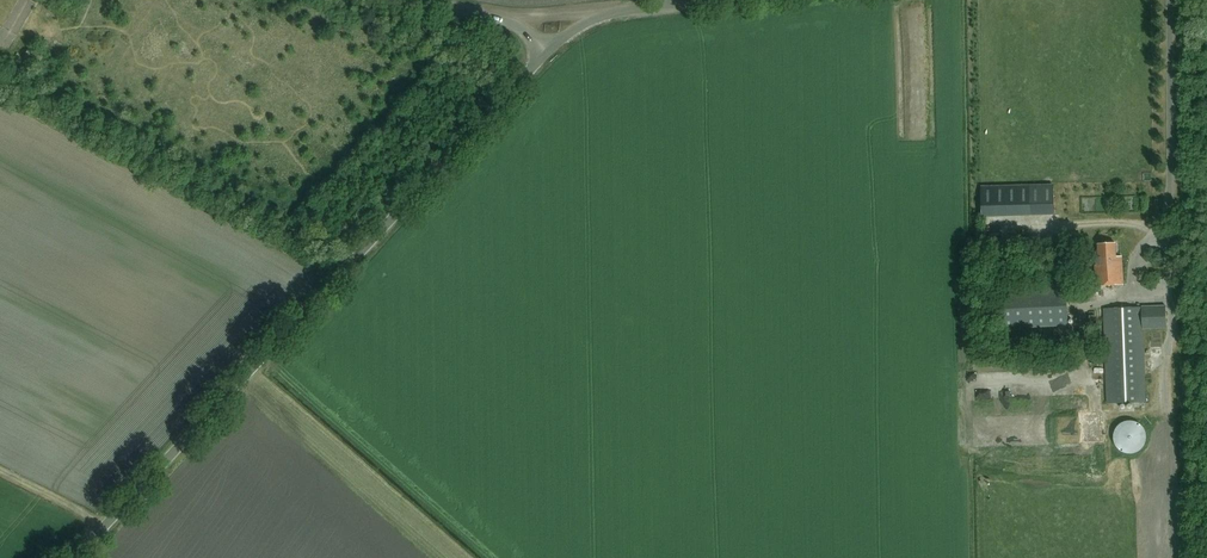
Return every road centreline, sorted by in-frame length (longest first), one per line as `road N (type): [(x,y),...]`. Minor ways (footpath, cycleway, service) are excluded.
road 1 (unclassified): [(74,557),(547,52)]
road 2 (unclassified): [(547,52),(588,22),(710,0)]
road 3 (unclassified): [(547,52),(501,20),(419,0)]

